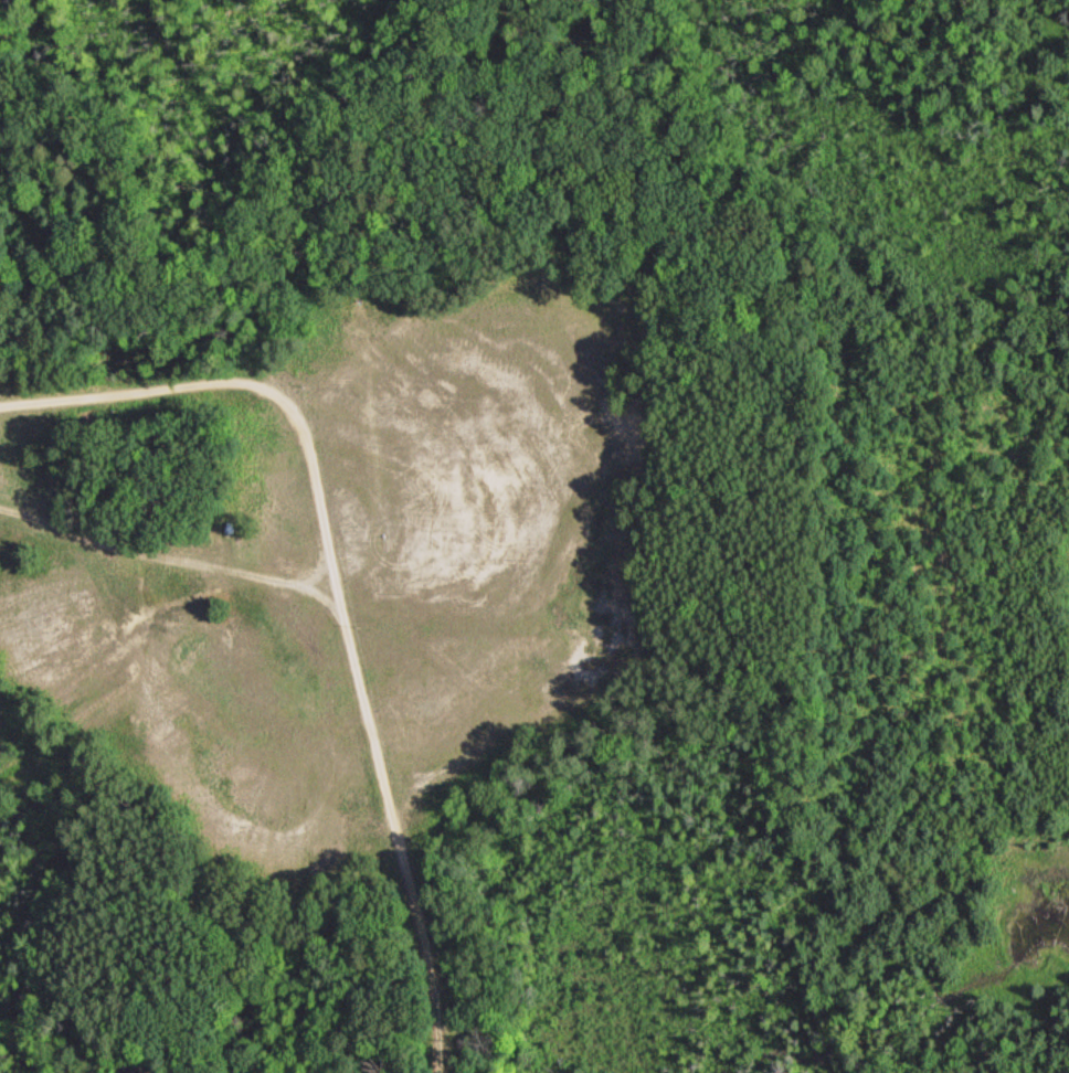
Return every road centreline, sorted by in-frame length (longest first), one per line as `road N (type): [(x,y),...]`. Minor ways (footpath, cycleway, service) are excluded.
road 1 (track): [(433,1072),(426,989),(314,448),(295,413),(265,387),(220,383),(0,407)]

